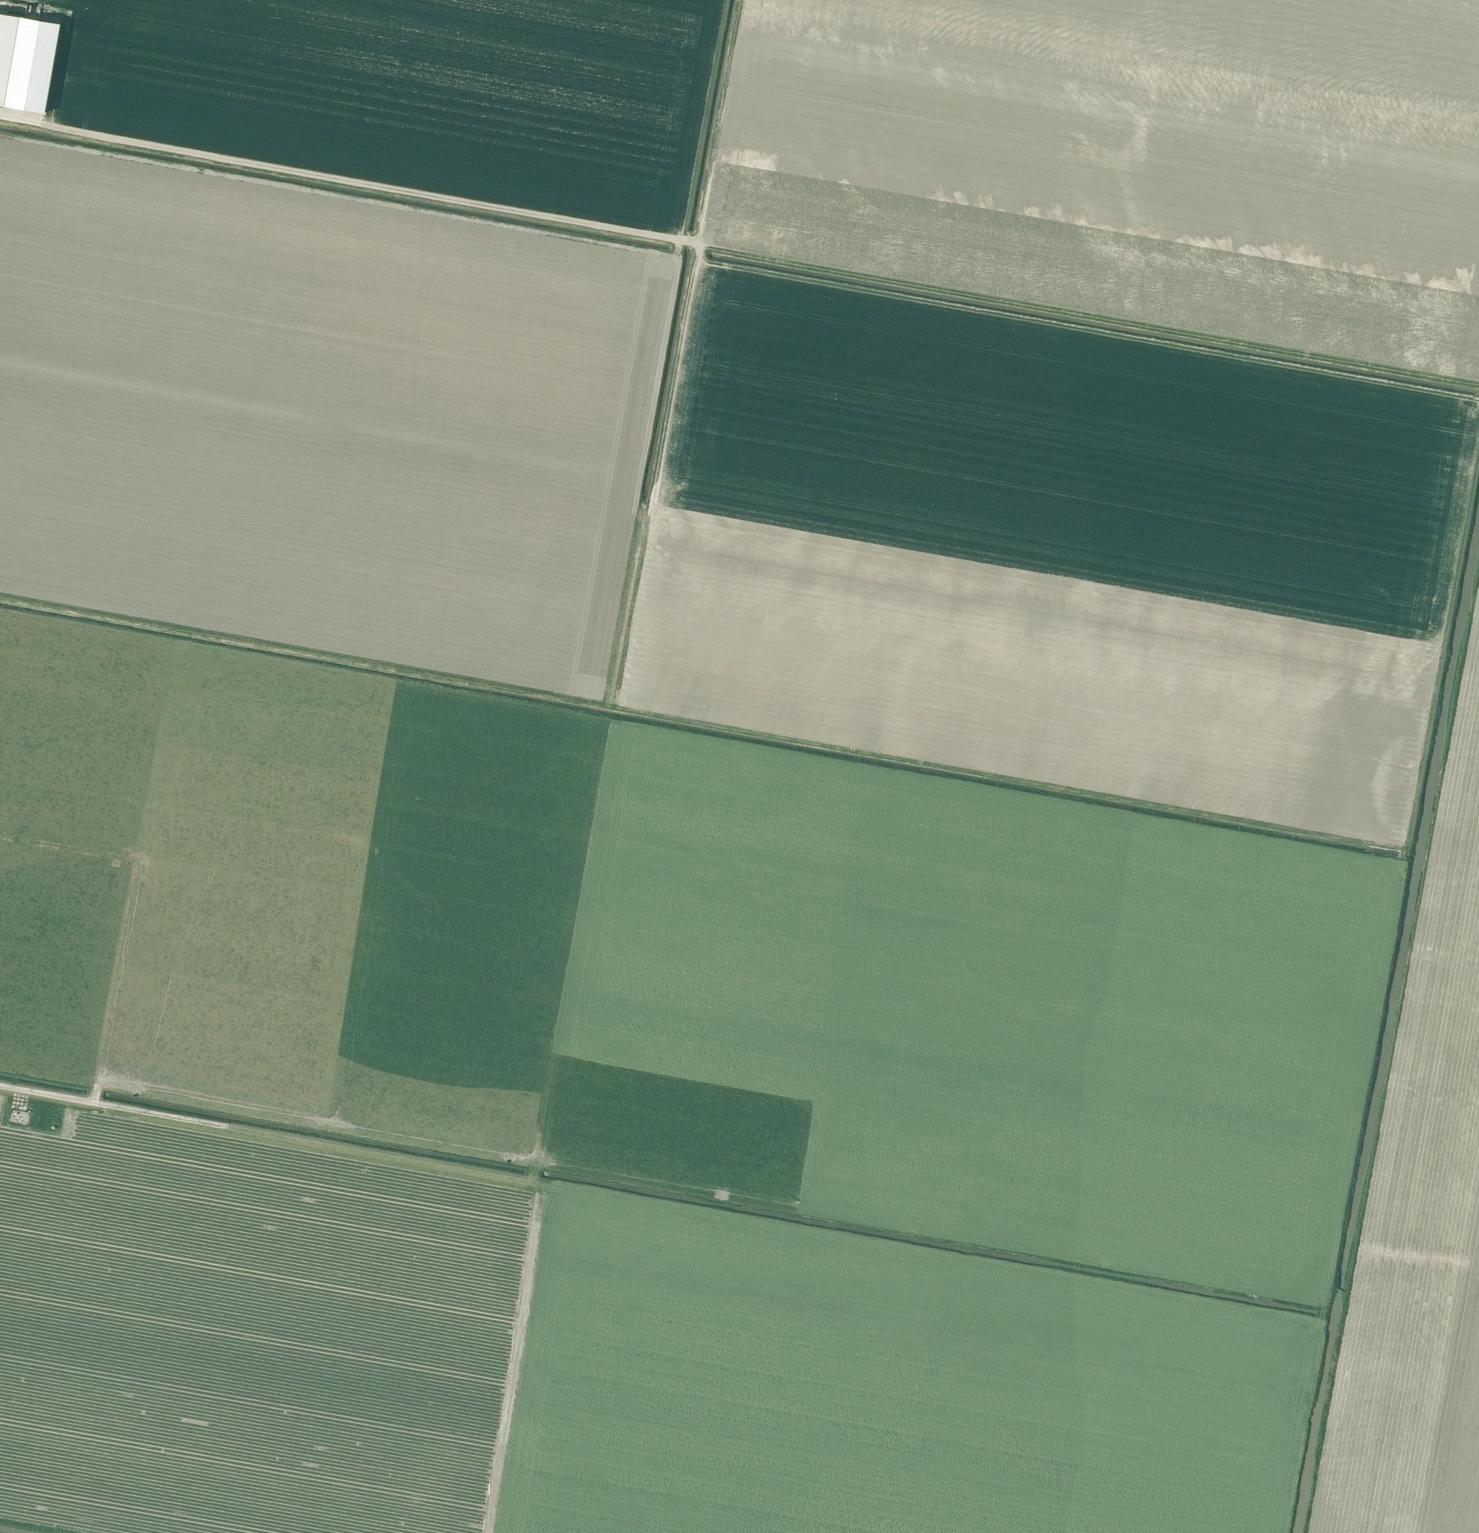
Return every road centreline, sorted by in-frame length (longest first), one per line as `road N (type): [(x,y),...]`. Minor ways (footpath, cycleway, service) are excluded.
road 1 (track): [(671,238),(39,120)]
road 2 (track): [(225,1126),(0,1085)]

